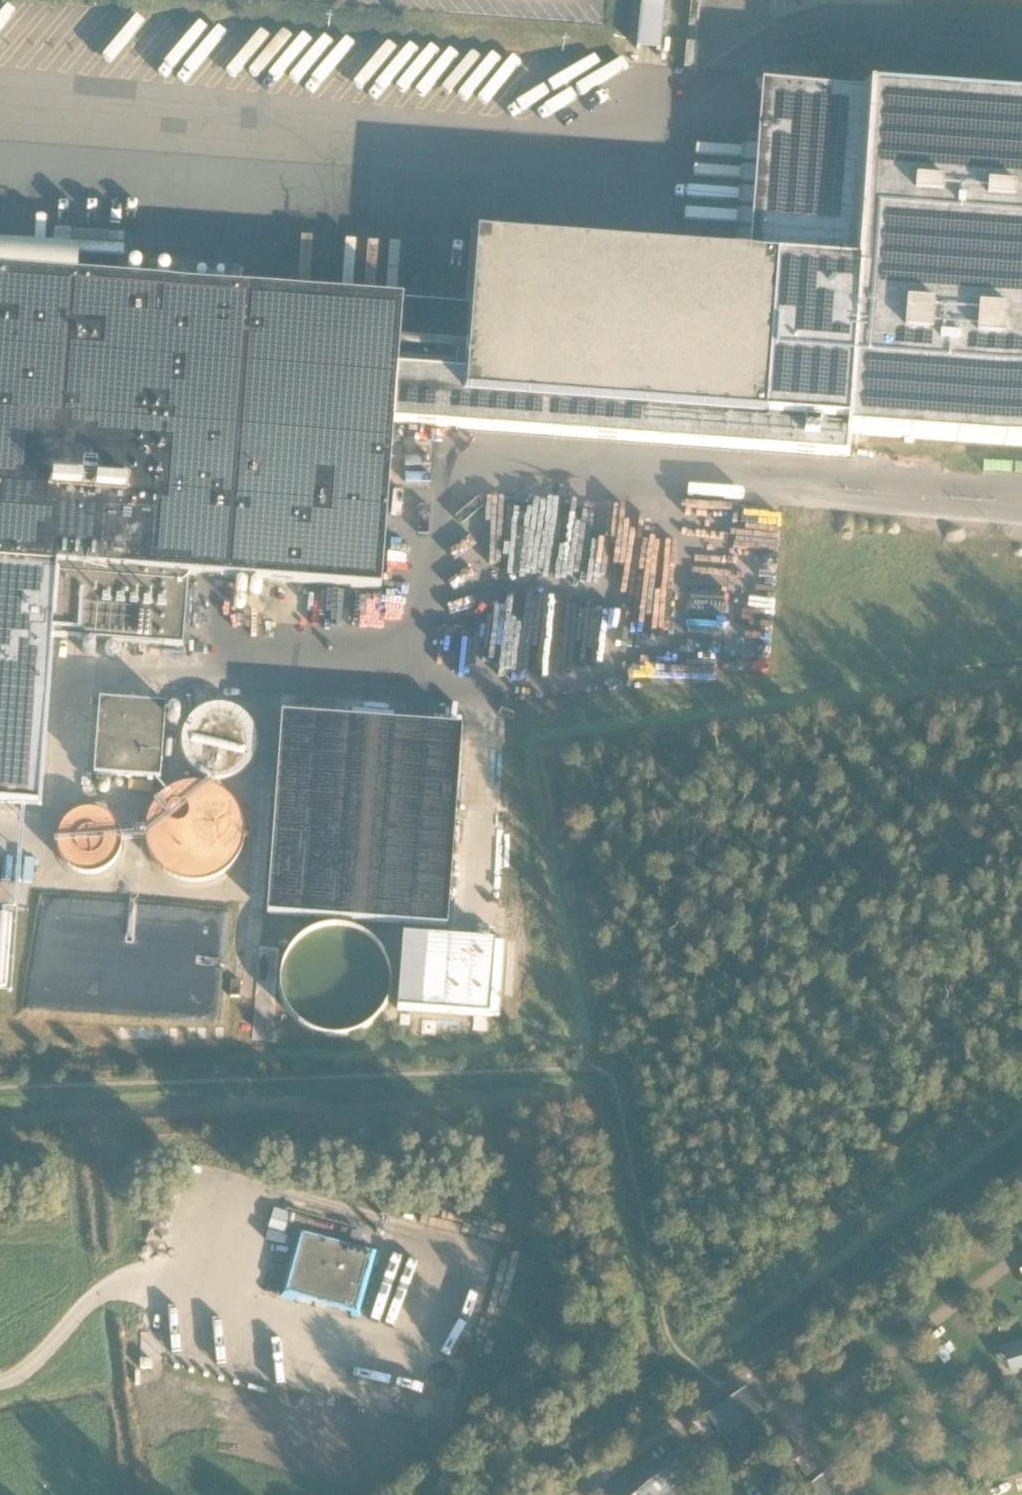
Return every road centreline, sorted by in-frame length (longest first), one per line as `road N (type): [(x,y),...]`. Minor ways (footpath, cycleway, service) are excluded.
road 1 (unclassified): [(582,1494),(723,1388)]

